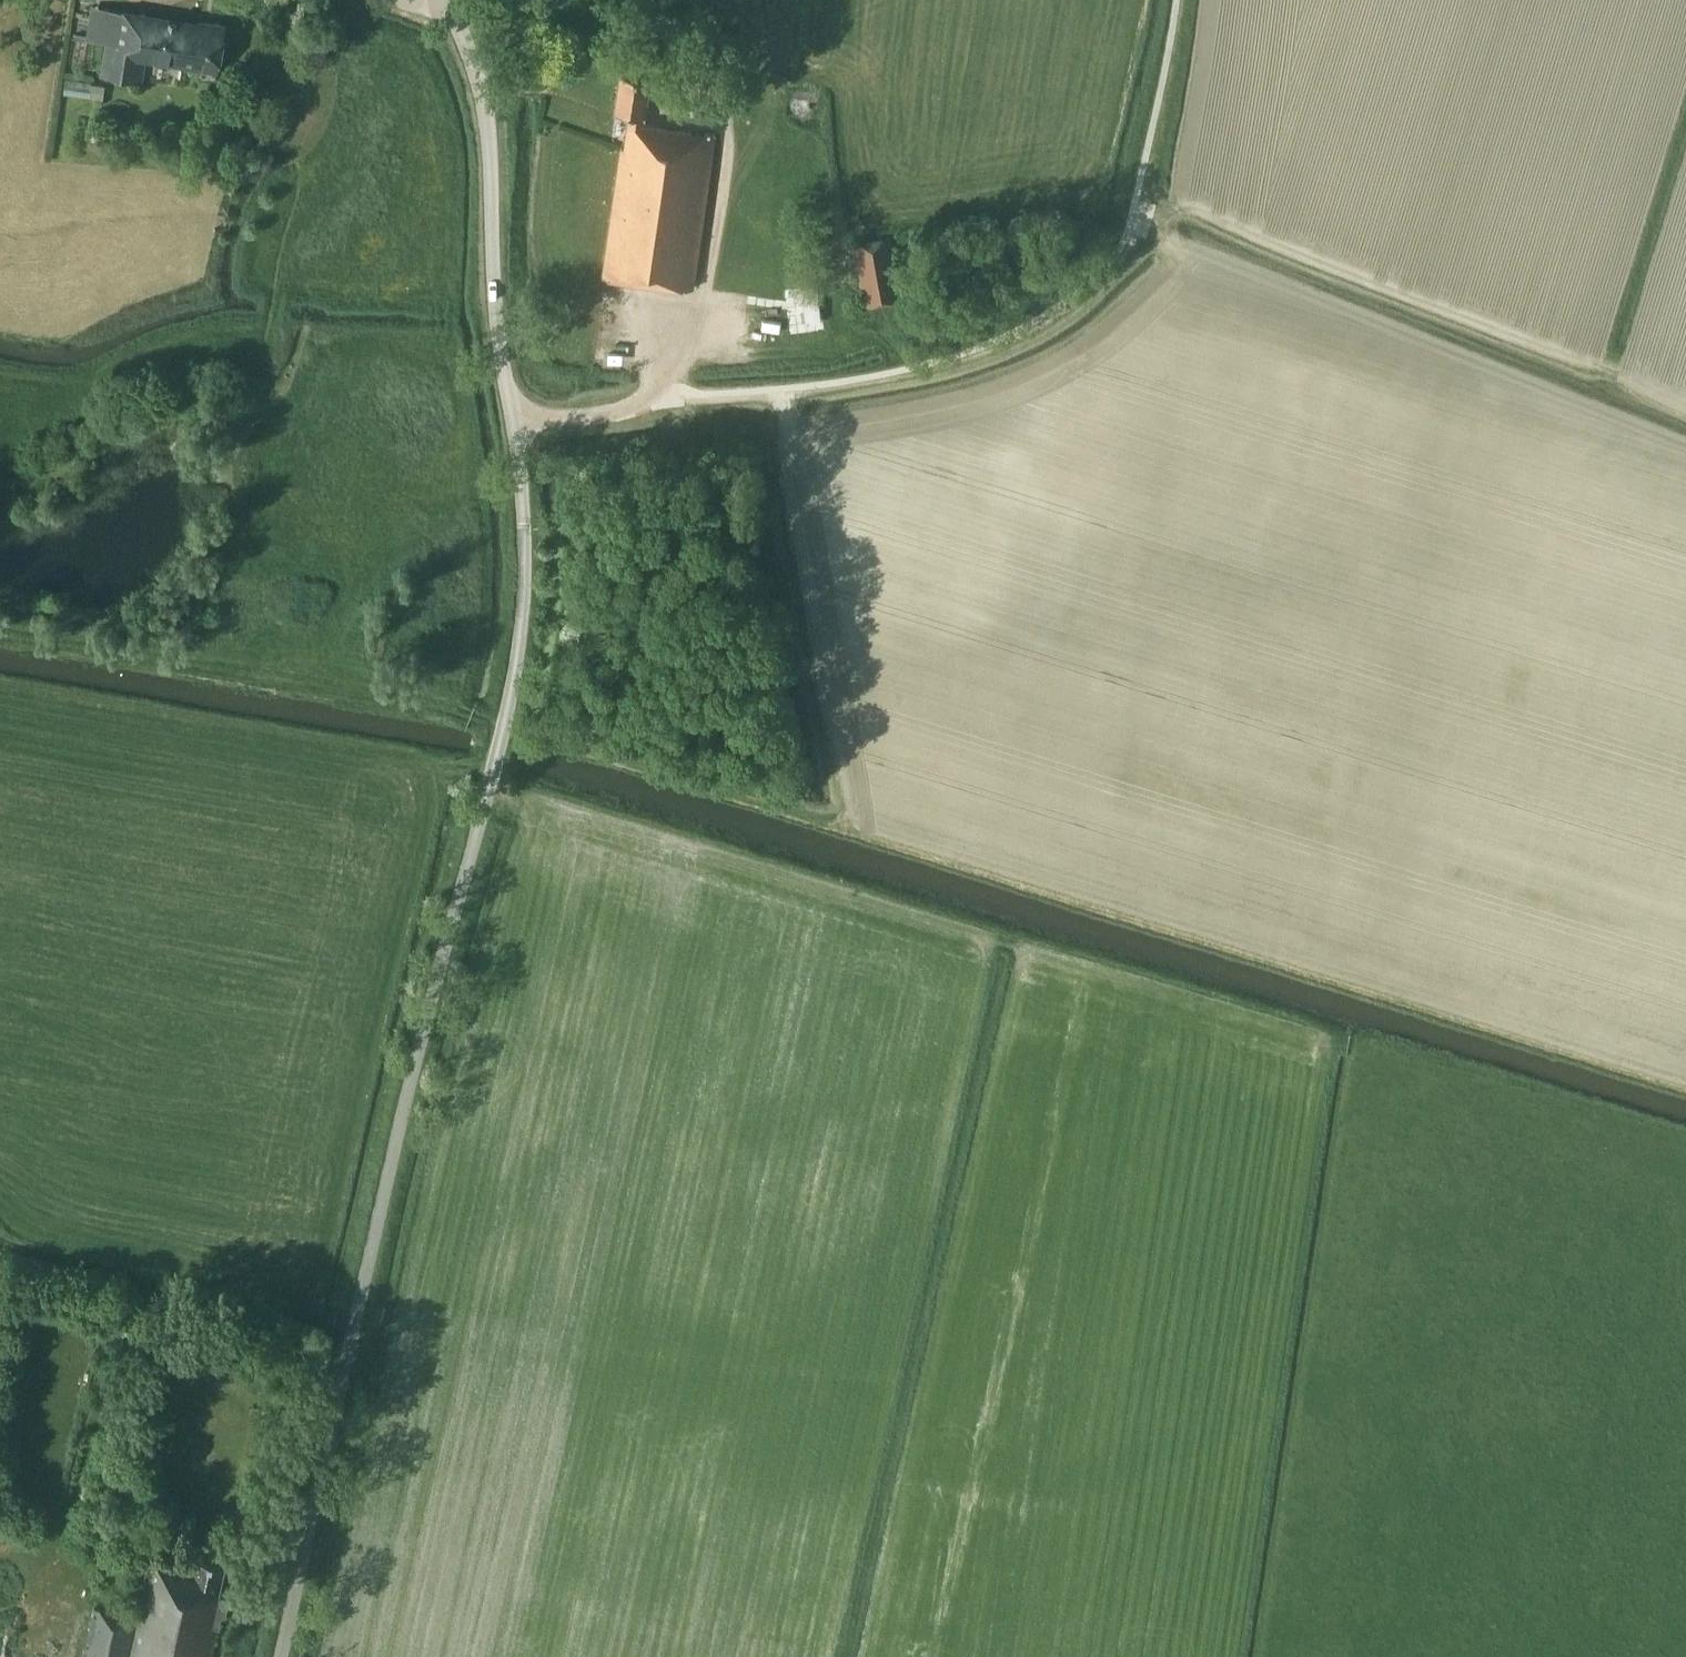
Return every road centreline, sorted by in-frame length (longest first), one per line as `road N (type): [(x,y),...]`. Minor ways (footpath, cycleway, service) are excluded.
road 1 (unclassified): [(282,1656),(380,1211),(518,647),(523,525),(492,265),(488,129),(447,3)]

